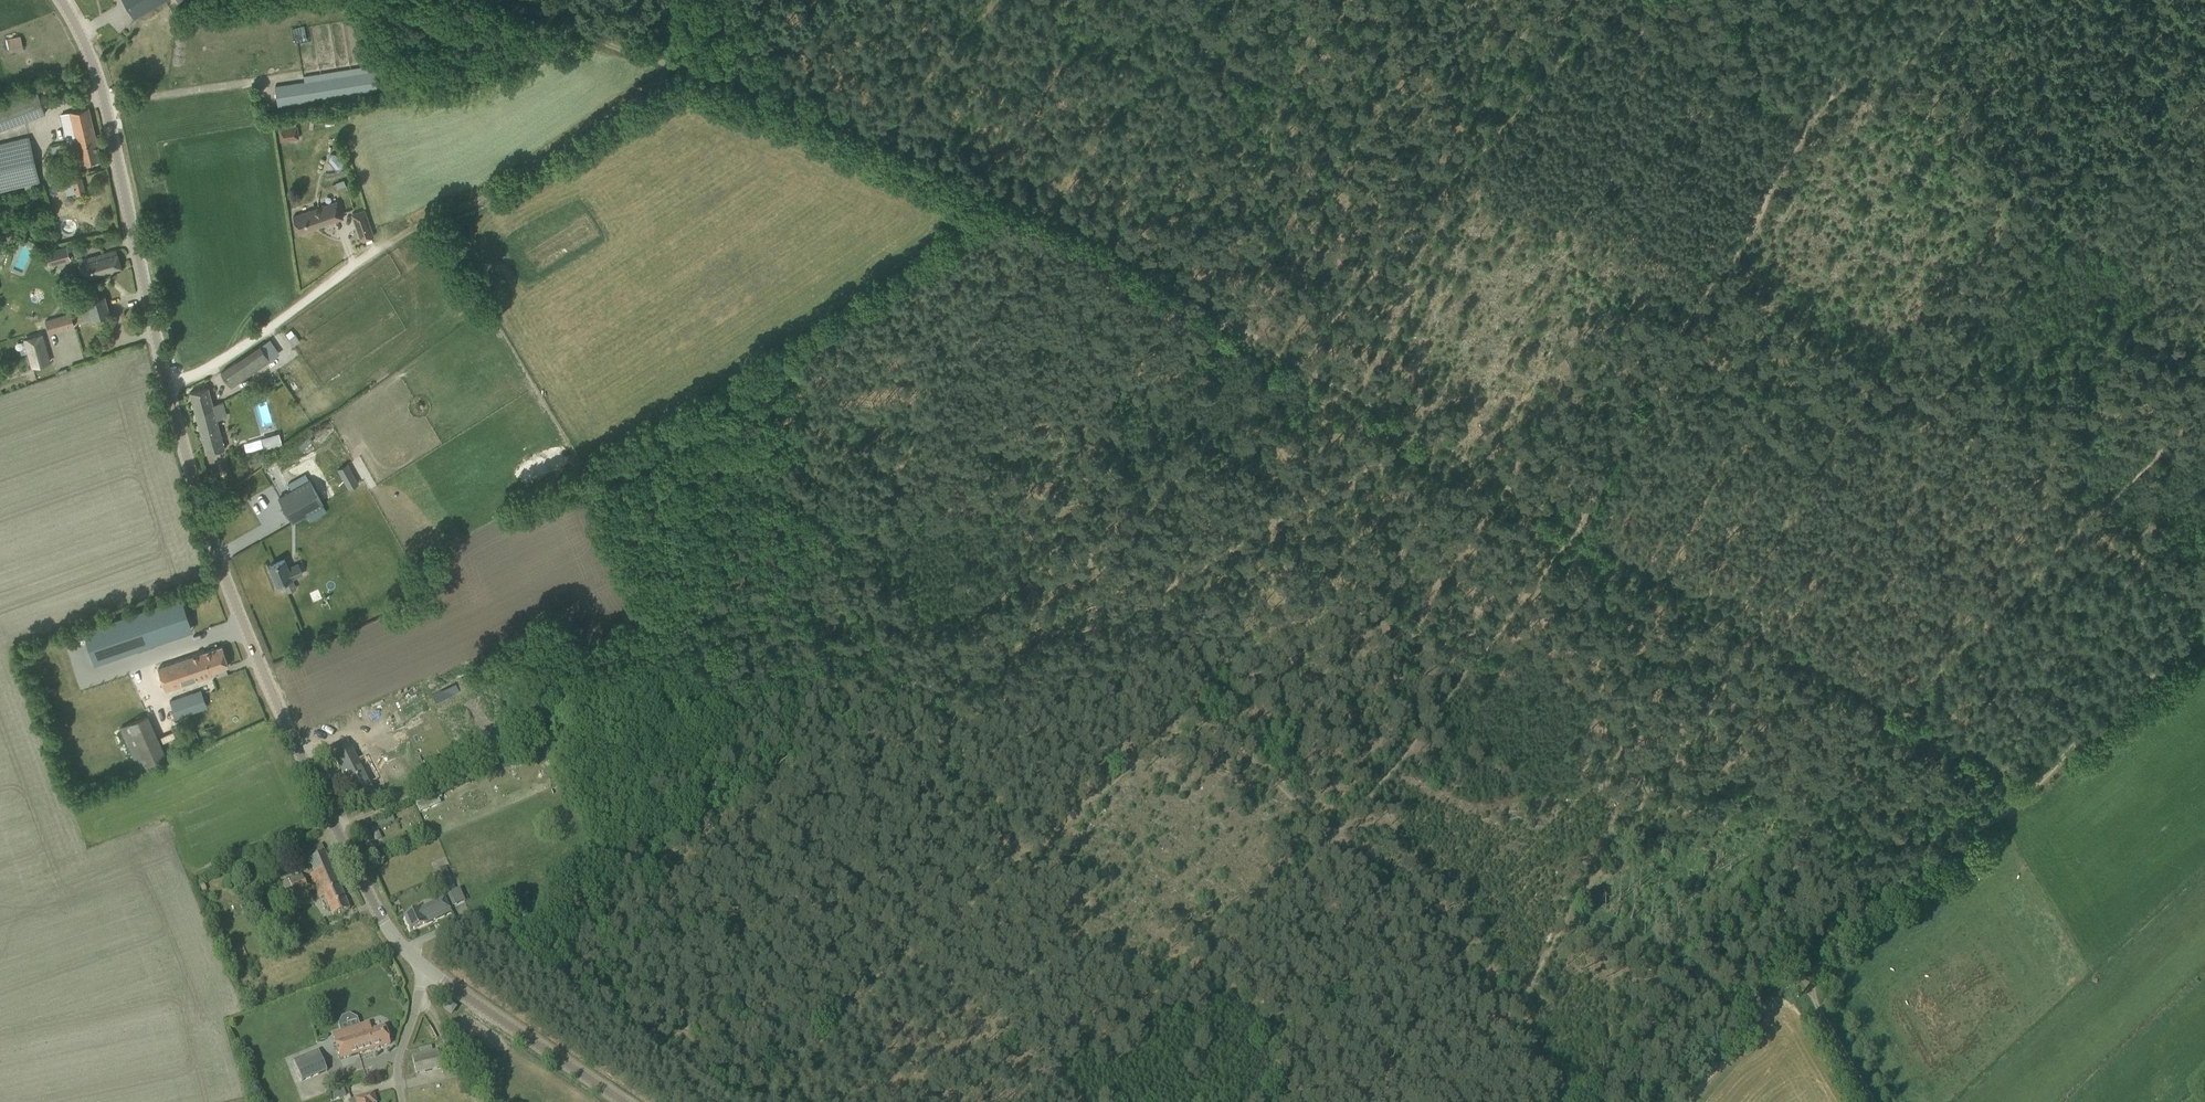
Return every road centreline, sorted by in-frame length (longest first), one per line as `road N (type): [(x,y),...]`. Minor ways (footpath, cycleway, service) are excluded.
road 1 (tertiary): [(416,960),(373,907),(254,656),(217,561),(160,357),(101,93),(61,0)]
road 2 (track): [(1227,326),(1970,747),(2024,797)]
road 3 (track): [(924,708),(1013,649),(1101,625),(1152,600),(1209,684),(1229,735),(1408,907),(1507,1030),(1552,1101)]
road 4 (track): [(1332,835),(1408,755),(1578,530),(1810,134)]
road 5 (track): [(509,0),(641,38),(849,116),(1104,247)]
road 6 (track): [(1227,326),(1071,405),(867,550),(937,696)]
road 7 (track): [(1807,985),(1951,845),(2024,797),(2204,634)]
road 8 (track): [(924,708),(471,920)]
road 9 (track): [(1204,0),(1188,23),(1248,75),(1104,247),(1227,326)]
road 10 (track): [(1764,630),(1507,1030)]
road 11 (track): [(2204,338),(1877,76)]
road 12 (track): [(1152,600),(1419,431)]
road 13 (track): [(1592,0),(1810,134)]
road 14 (tertiary): [(621,1101),(416,960)]
road 15 (track): [(924,708),(1017,862)]
road 16 (unclassified): [(401,1101),(397,1063),(422,992),(416,960)]
road 17 (track): [(1807,985),(1876,1101)]
road 18 (track): [(477,1101),(422,992)]

